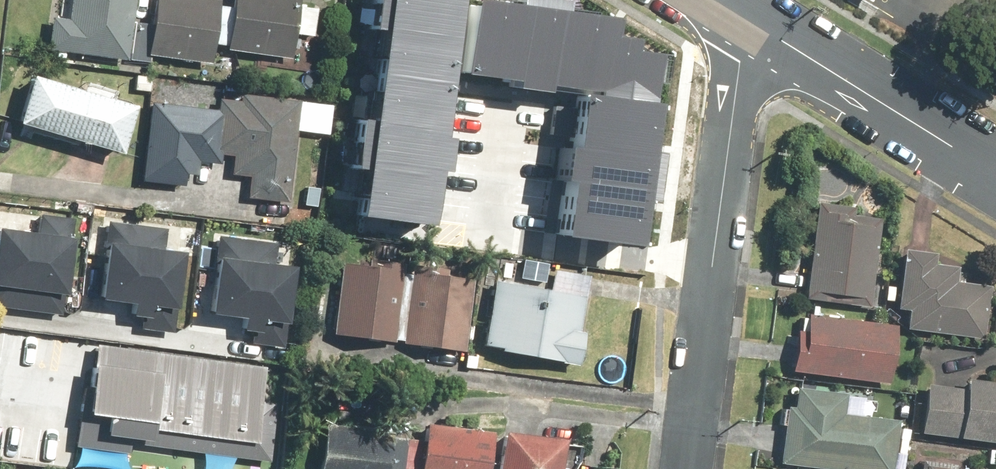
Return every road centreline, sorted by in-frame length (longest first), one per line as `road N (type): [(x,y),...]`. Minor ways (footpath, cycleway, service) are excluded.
road 1 (residential): [(757,27),(735,100),(687,468)]
road 2 (unclassified): [(757,27),(995,174)]

